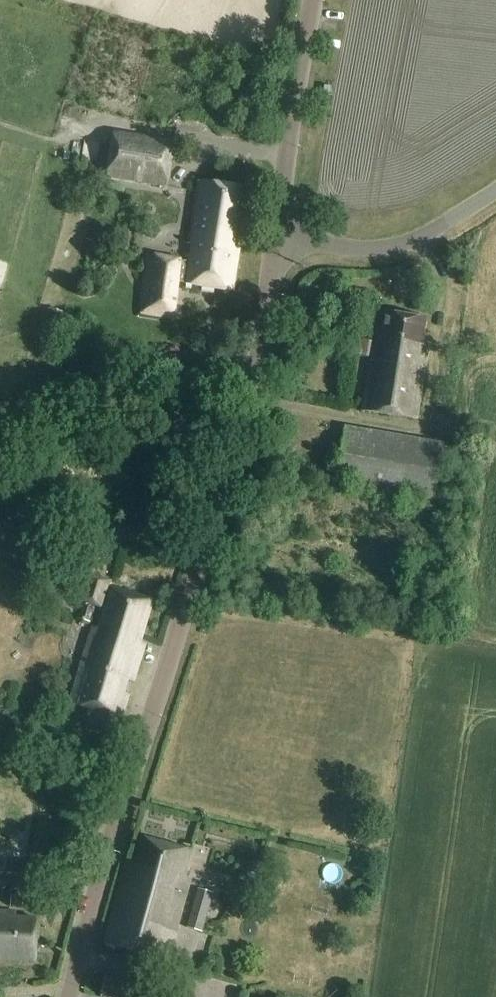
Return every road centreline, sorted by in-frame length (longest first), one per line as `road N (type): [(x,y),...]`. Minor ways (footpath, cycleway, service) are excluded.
road 1 (unclassified): [(277,238),(252,390),(71,996)]
road 2 (unclassified): [(495,192),(436,230),(385,248),(277,238)]
road 3 (unclassified): [(310,20),(277,238)]

